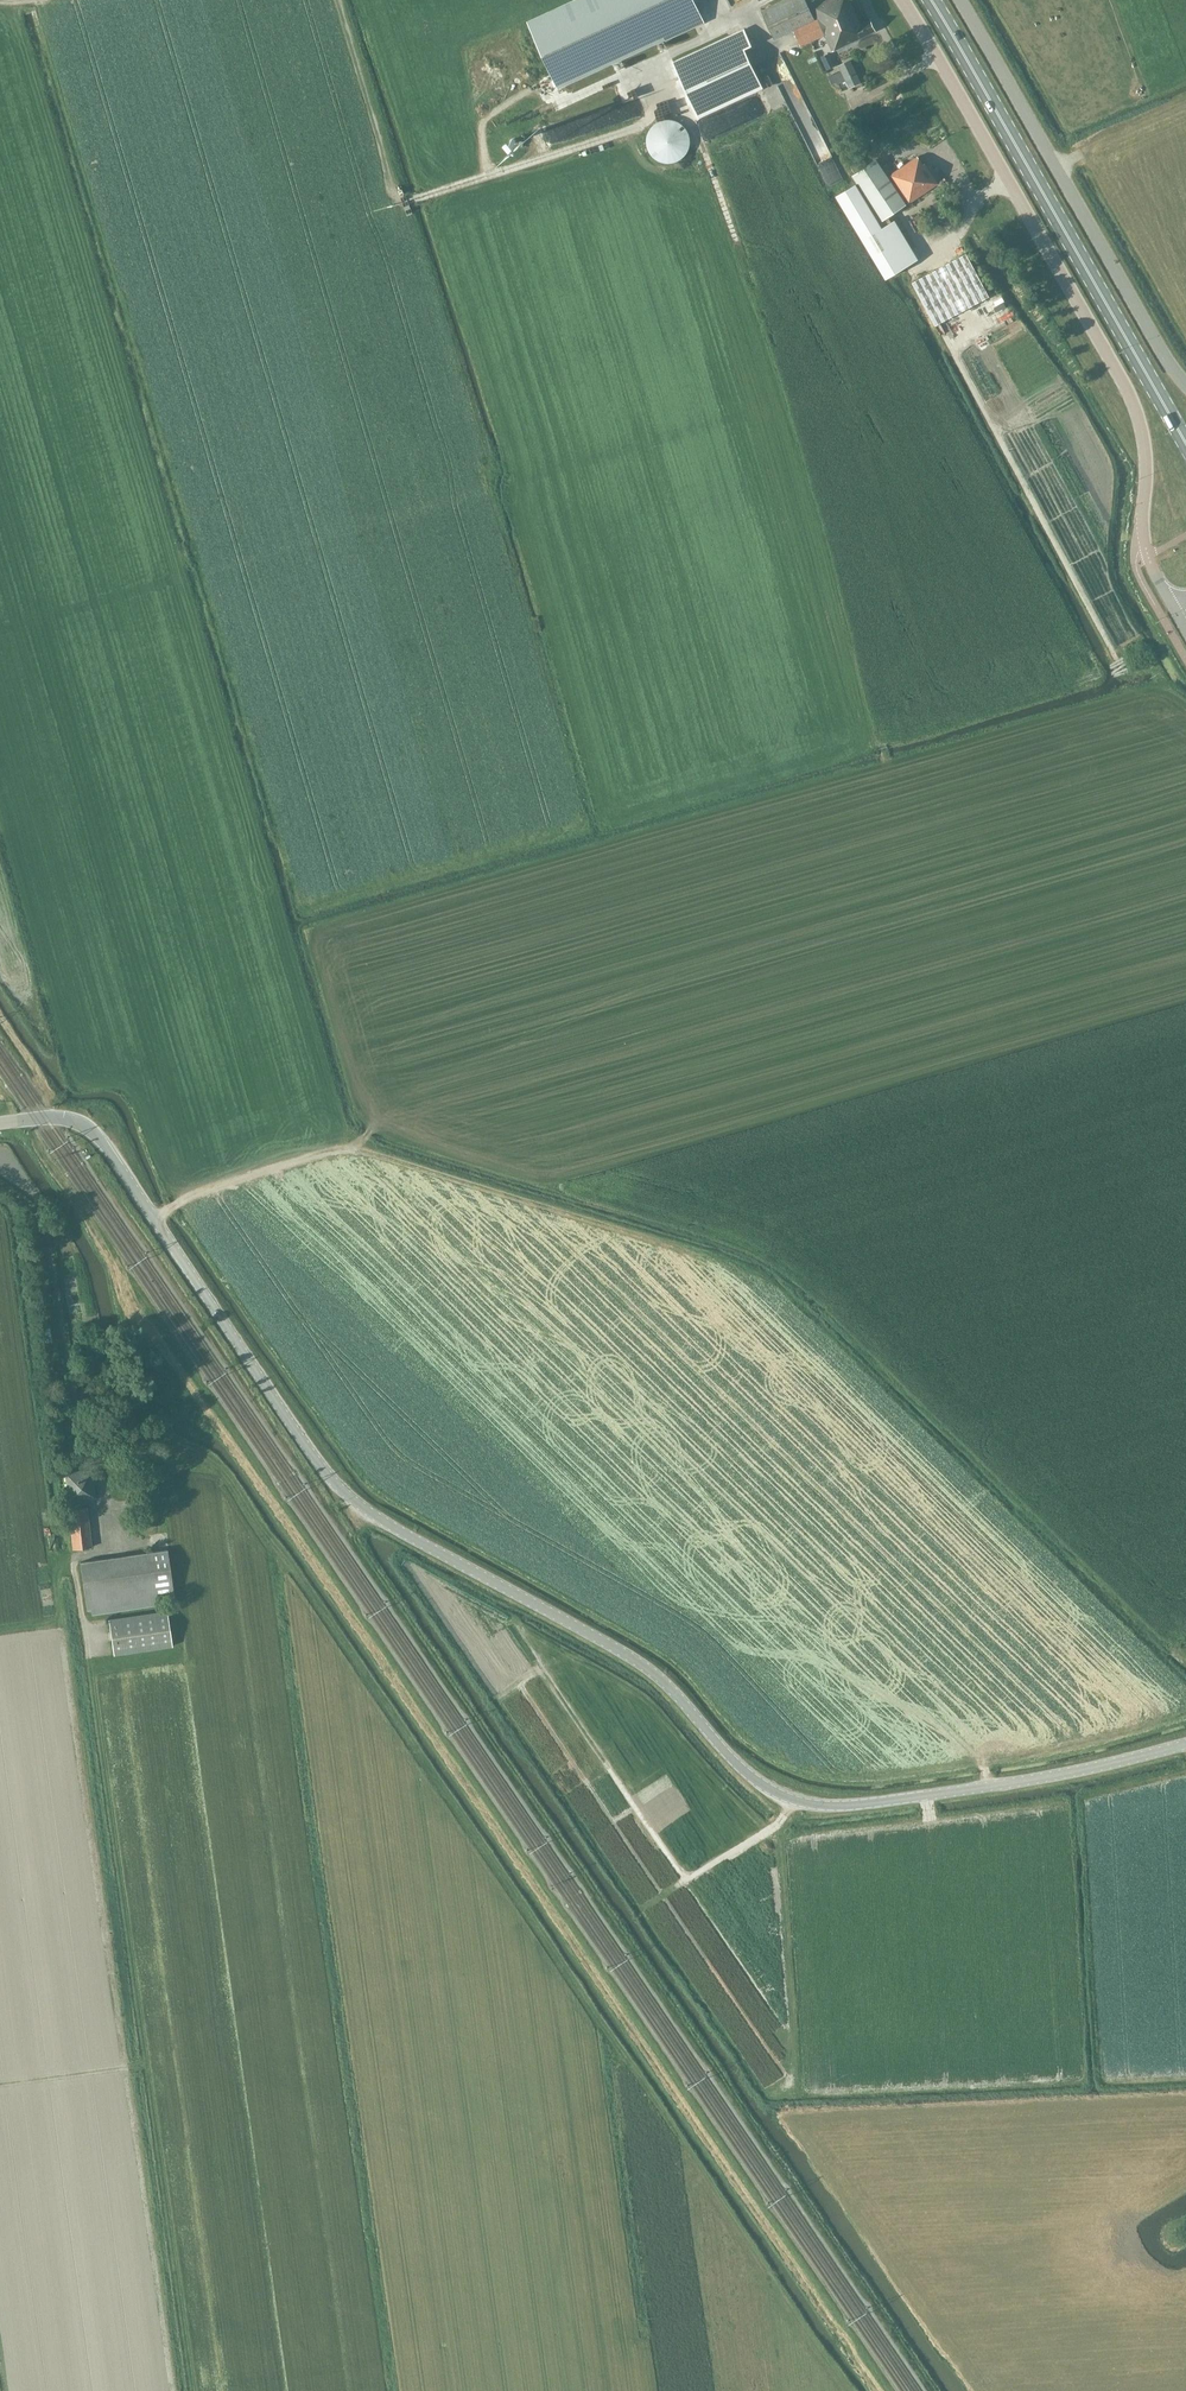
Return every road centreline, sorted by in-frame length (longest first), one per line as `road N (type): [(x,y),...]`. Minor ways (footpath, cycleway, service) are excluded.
road 1 (tertiary): [(0,1123),(64,1118),(94,1132),(336,1486),(362,1509),(639,1663),(759,1784),(796,1804),(851,1808),(1067,1775),(1185,1744)]
road 2 (unclassified): [(900,0),(1130,396),(1145,449),(1144,547),(1171,604)]
road 3 (primary): [(1175,424),(931,0)]
road 4 (unclassified): [(959,0),(1185,386)]

